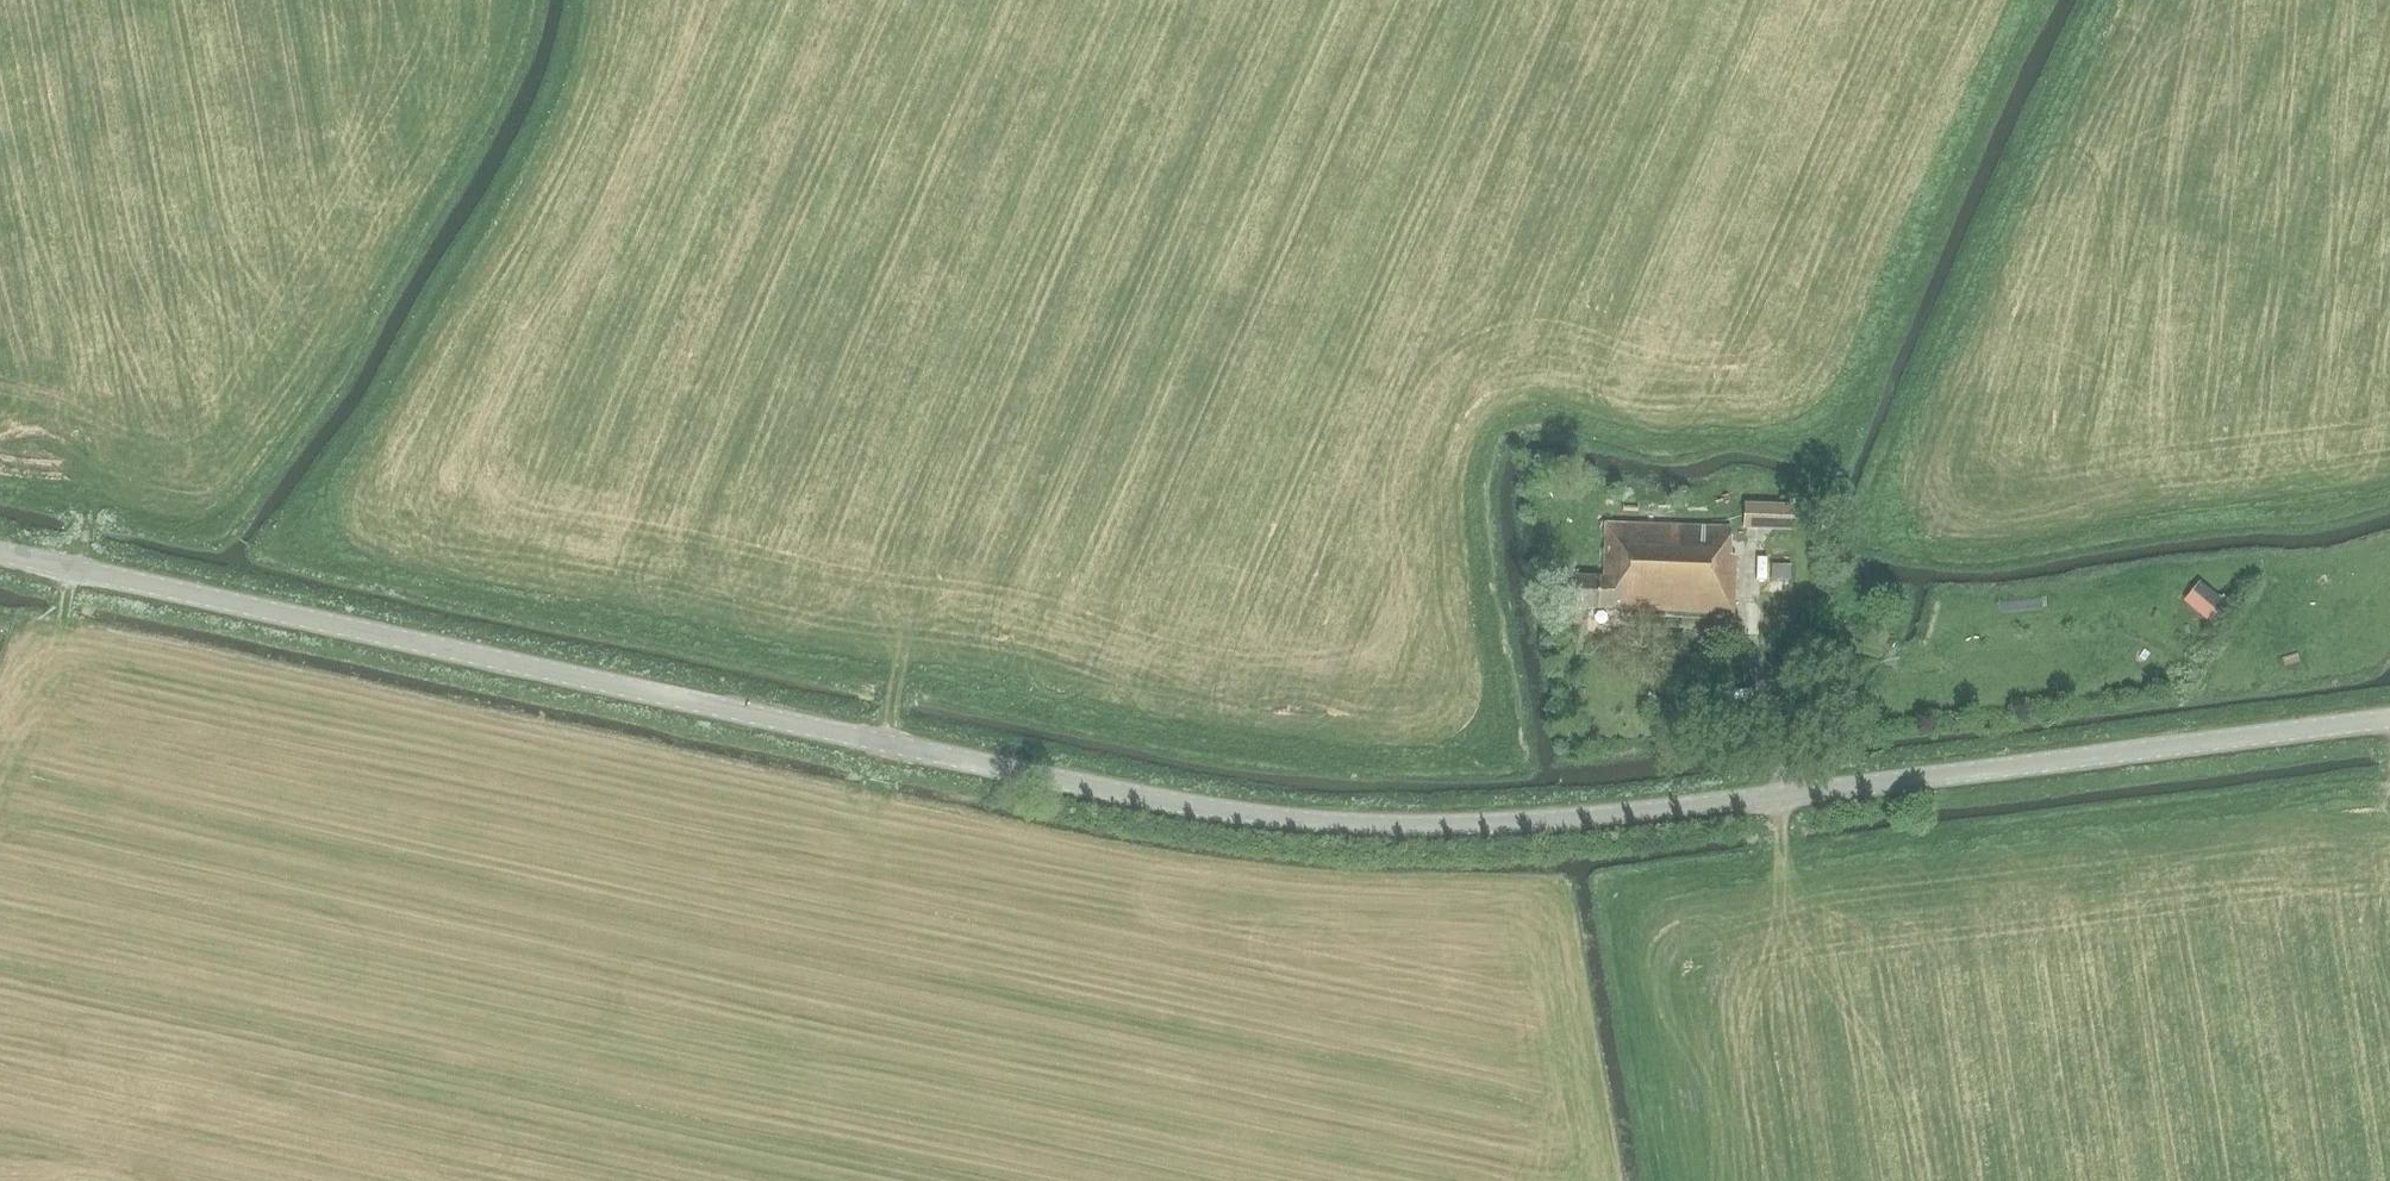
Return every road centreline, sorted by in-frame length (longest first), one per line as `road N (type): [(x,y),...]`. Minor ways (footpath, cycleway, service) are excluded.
road 1 (tertiary): [(0,553),(1140,797),(1334,823),(1571,820),(2389,719)]
road 2 (track): [(894,686),(866,806)]

